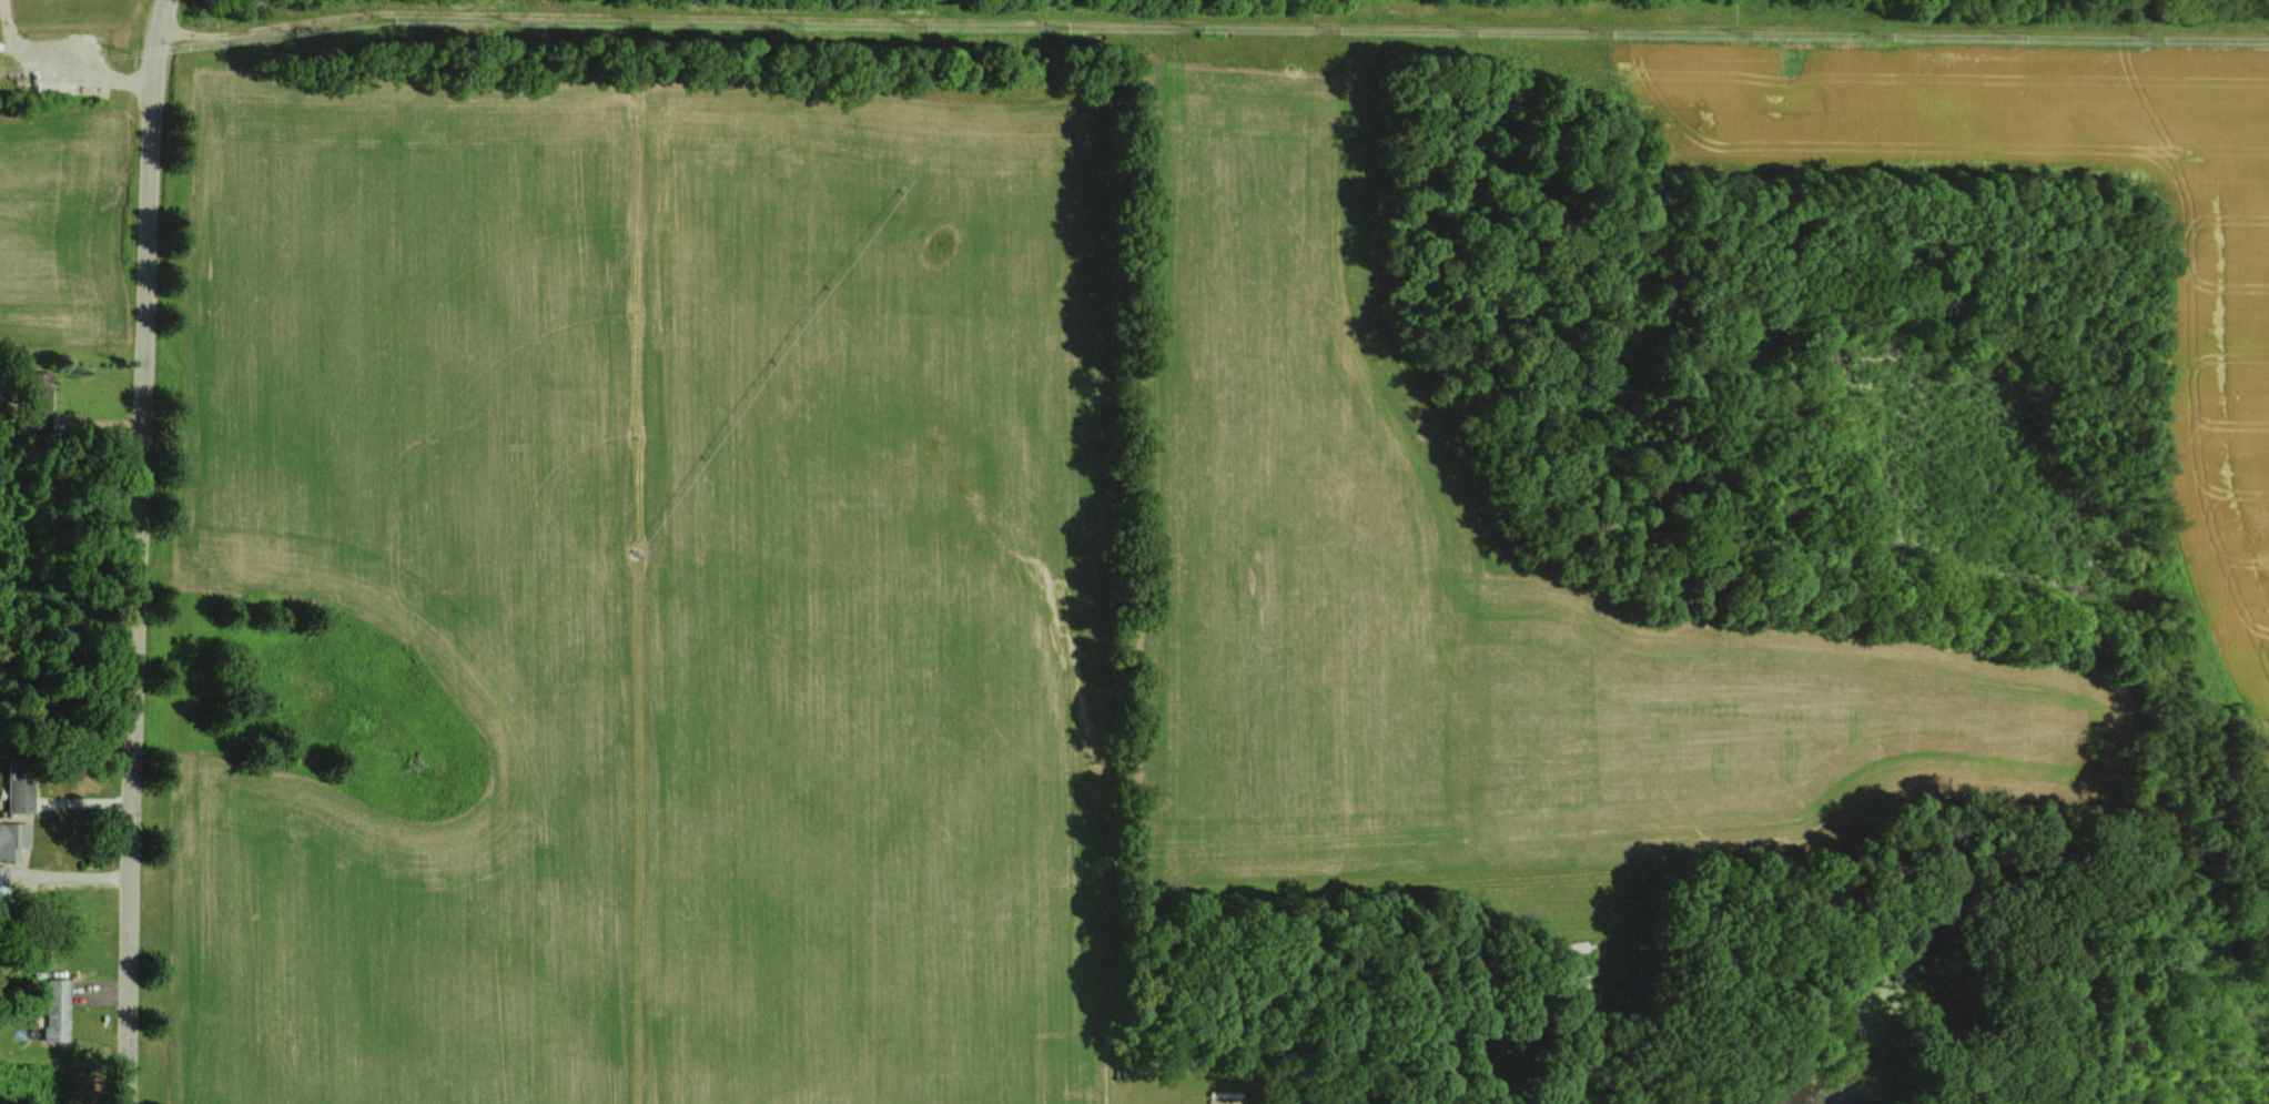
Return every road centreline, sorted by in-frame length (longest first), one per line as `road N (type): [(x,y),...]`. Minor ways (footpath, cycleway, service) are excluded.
road 1 (tertiary): [(122,1103),(143,117),(161,0)]

